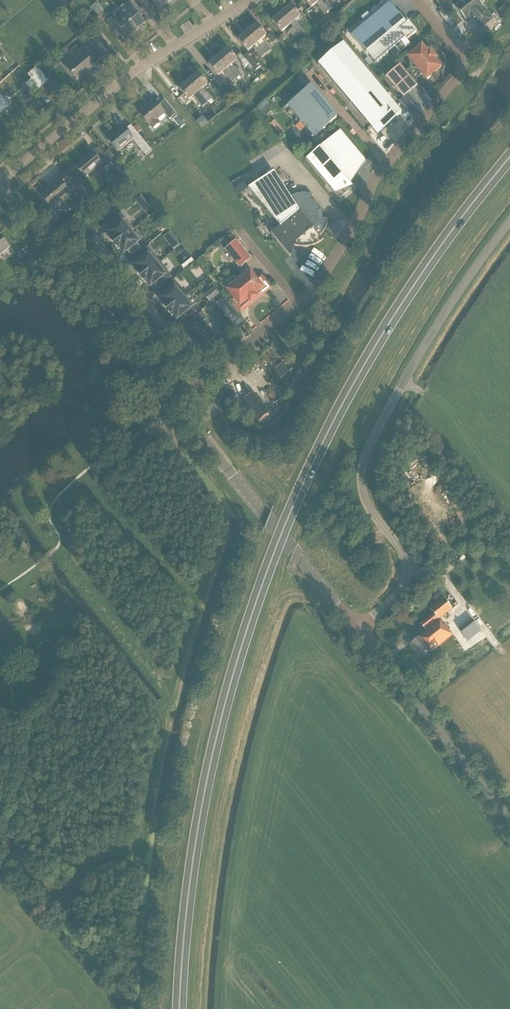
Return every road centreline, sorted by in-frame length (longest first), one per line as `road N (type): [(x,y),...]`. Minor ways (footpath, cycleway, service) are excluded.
road 1 (trunk): [(179,1008),(199,821),(218,731),(289,517),(365,364),(441,245),(509,158)]
road 2 (residential): [(173,404),(312,292),(379,170),(457,77),(457,49),(416,0)]
road 3 (unclassified): [(361,632),(394,599),(408,567),(362,493),(367,454),(414,363),(509,221)]
road 4 (residential): [(0,183),(139,68),(250,0)]
road 5 (unclassified): [(173,404),(0,186)]
road 6 (unclassified): [(361,632),(509,822)]
road 7 (unclassified): [(297,556),(173,404)]

